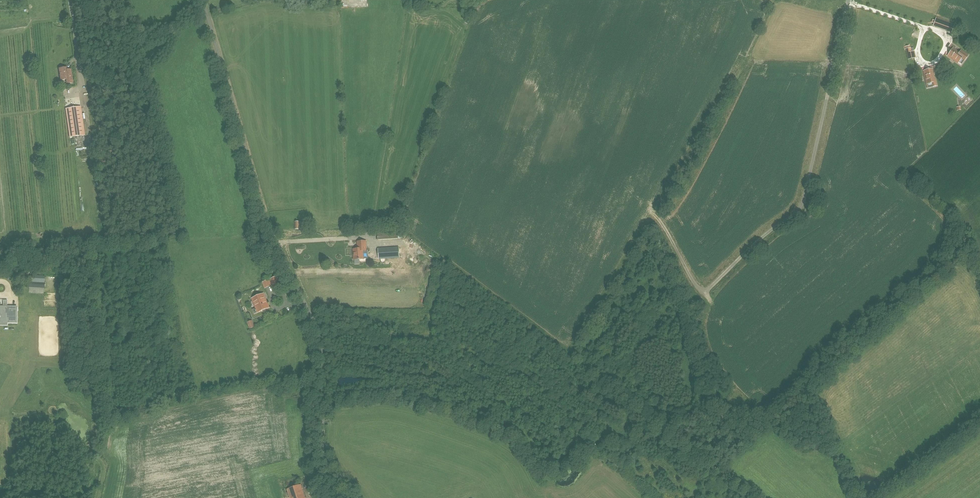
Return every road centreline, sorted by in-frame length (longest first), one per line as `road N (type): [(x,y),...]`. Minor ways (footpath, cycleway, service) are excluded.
road 1 (unclassified): [(342,497),(323,454),(319,335),(266,220),(203,0)]

